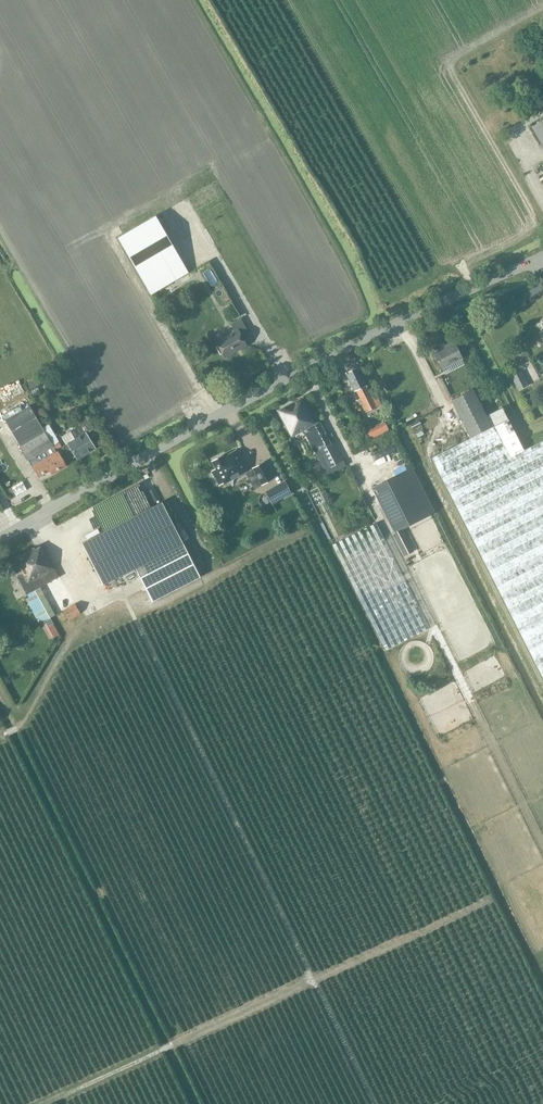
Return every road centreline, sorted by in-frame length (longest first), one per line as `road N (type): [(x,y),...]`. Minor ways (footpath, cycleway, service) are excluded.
road 1 (track): [(67,1094),(313,979),(122,592)]
road 2 (tertiary): [(0,538),(241,402),(542,256)]
road 3 (track): [(491,898),(313,979),(375,1103)]

